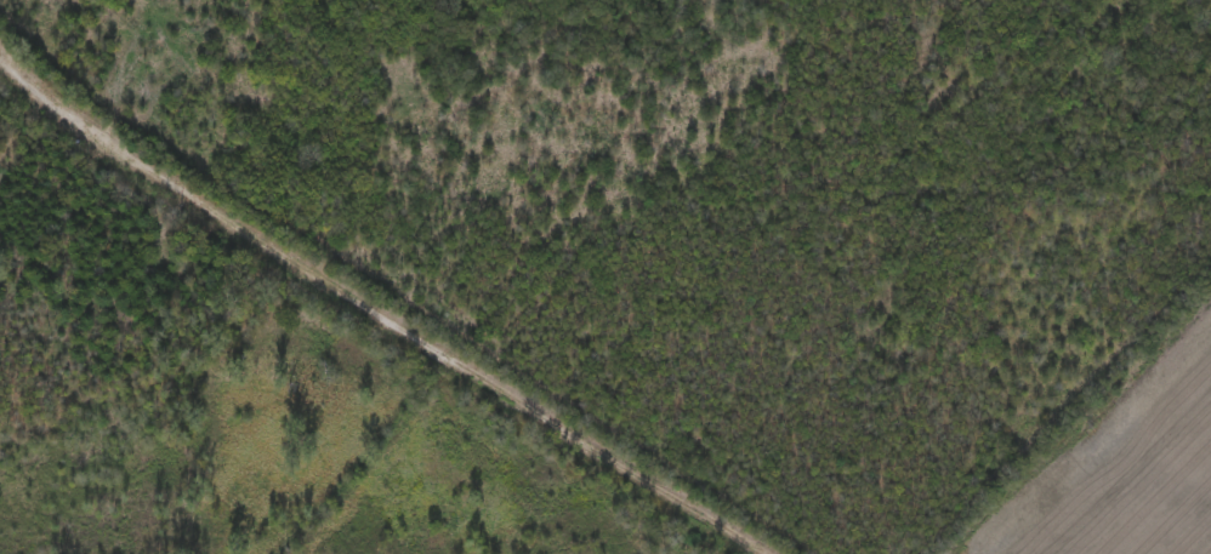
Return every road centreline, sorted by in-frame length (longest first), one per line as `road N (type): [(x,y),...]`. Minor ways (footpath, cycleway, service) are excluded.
road 1 (residential): [(766,553),(297,261)]
road 2 (residential): [(297,261),(28,91),(0,64)]

